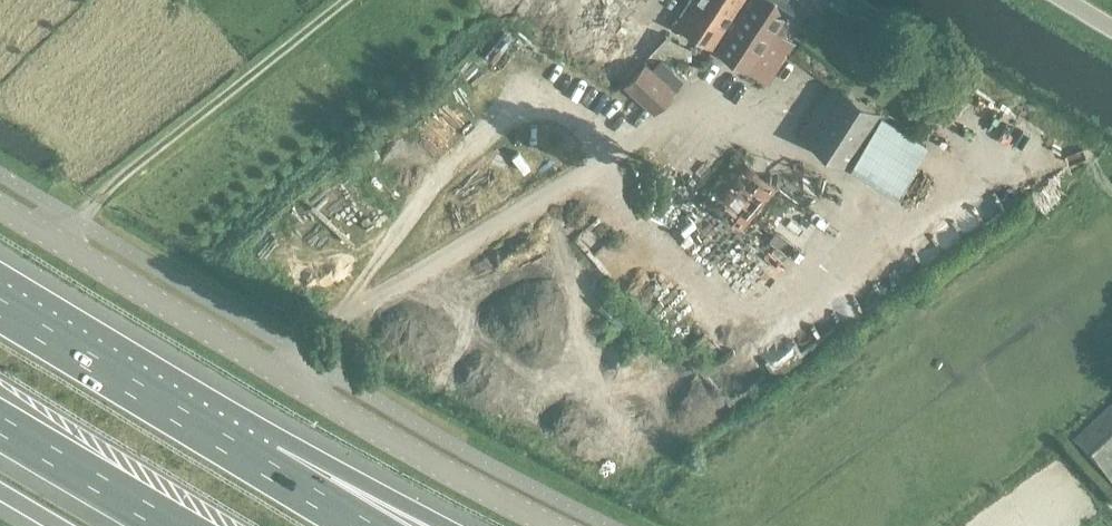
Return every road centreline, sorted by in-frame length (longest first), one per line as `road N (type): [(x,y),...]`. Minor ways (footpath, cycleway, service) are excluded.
road 1 (secondary): [(554,525),(437,467),(0,207)]
road 2 (track): [(59,242),(121,174),(345,0)]
road 3 (motorway): [(265,468),(0,308)]
road 4 (motorway): [(0,424),(172,525)]
road 5 (motorway): [(417,525),(265,468)]

